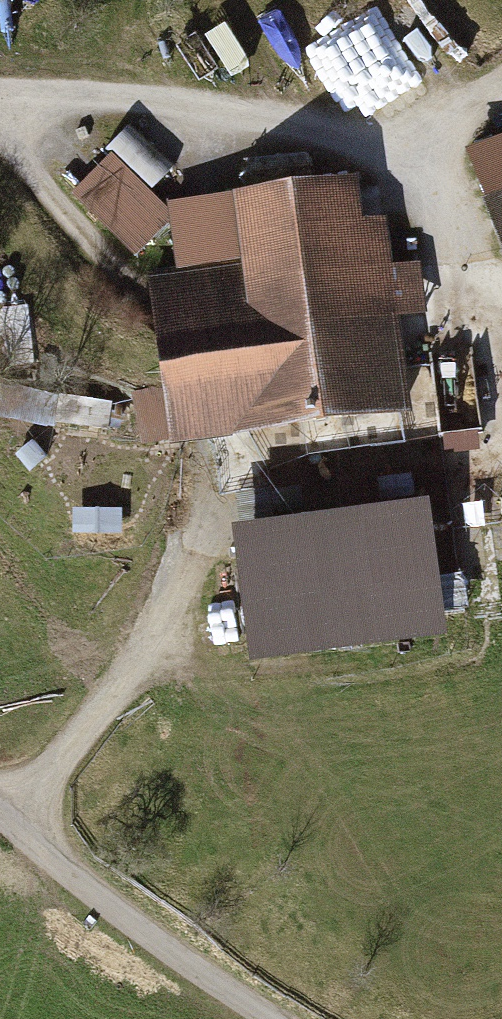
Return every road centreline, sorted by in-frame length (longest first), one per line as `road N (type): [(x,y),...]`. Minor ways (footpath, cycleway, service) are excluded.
road 1 (track): [(0,811),(149,936),(269,1018)]
road 2 (track): [(5,815),(156,642),(196,554)]

